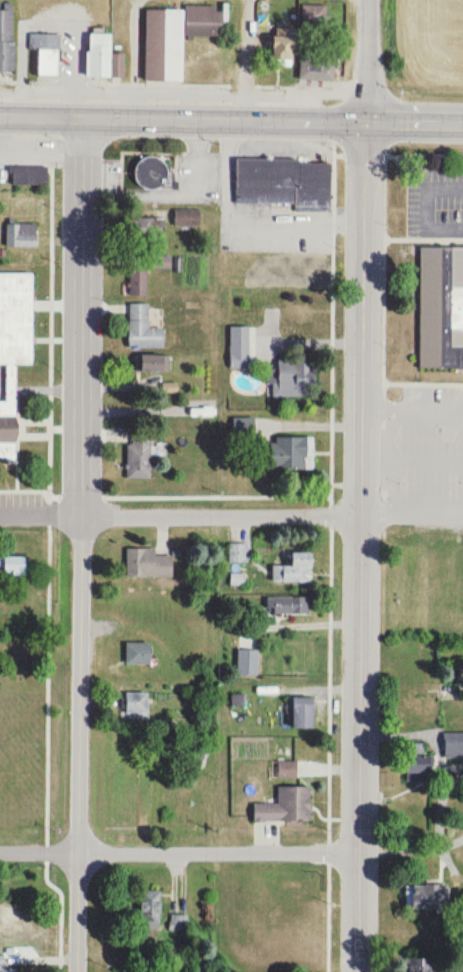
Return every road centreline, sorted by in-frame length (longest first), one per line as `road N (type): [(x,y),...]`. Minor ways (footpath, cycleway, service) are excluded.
road 1 (residential): [(74,971),(78,114)]
road 2 (residential): [(355,971),(368,121)]
road 3 (primary): [(462,123),(0,113)]
road 4 (residential): [(362,510),(0,507)]
road 5 (residential): [(356,848),(0,848)]
road 6 (tertiary): [(368,121),(369,0)]

